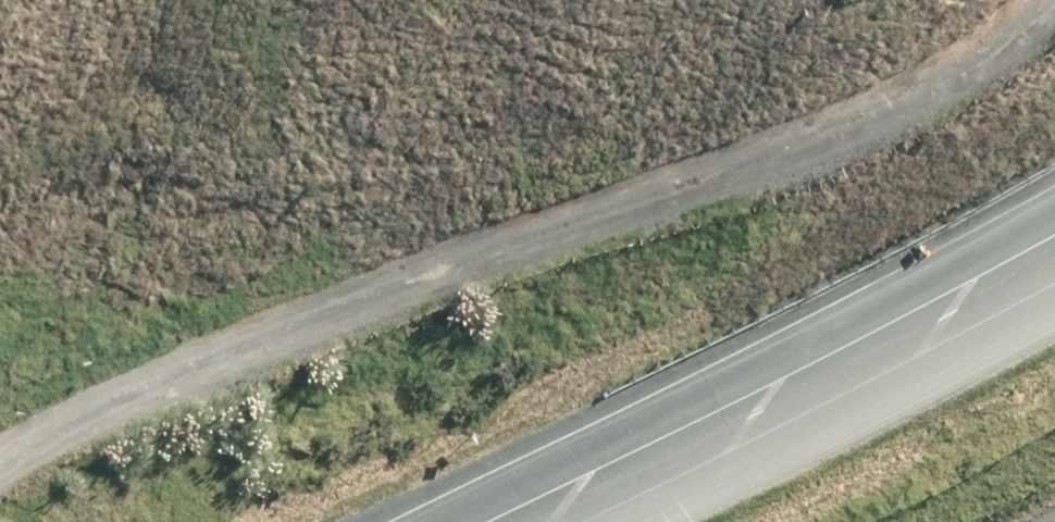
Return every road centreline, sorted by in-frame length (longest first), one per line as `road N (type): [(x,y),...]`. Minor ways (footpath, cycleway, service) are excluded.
road 1 (track): [(0,482),(52,444),(791,148),(1054,10)]
road 2 (trunk): [(240,521),(1054,10)]
road 3 (trunk): [(1054,107),(949,162),(406,521)]
road 4 (unclassified): [(540,521),(794,401),(1054,230)]

